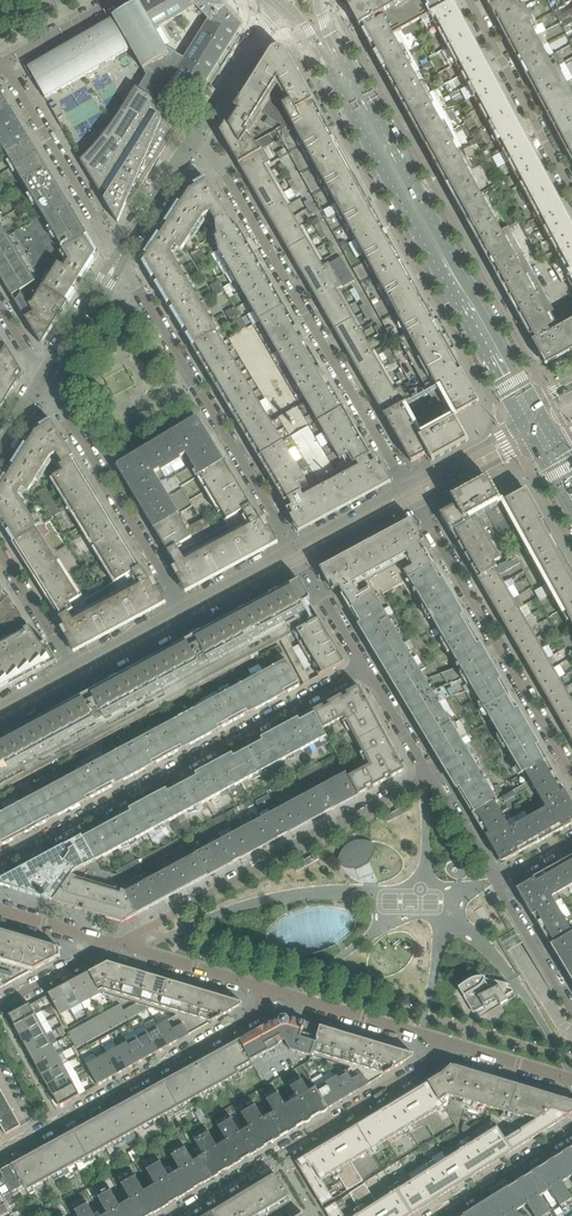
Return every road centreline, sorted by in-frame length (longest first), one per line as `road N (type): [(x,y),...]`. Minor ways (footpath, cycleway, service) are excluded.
road 1 (residential): [(197,134),(416,494)]
road 2 (residential): [(365,669),(0,864)]
road 3 (secondary): [(537,429),(339,72)]
road 4 (residential): [(106,944),(130,939),(429,776)]
road 5 (residential): [(299,556),(121,256)]
road 6 (residential): [(266,991),(256,1015),(0,1157)]
road 7 (residential): [(416,494),(571,772)]
road 8 (residential): [(178,1215),(426,1067),(440,1044)]
road 9 (residential): [(42,382),(191,615)]
road 10 (residential): [(3,62),(121,256)]
road 11 (residential): [(571,194),(466,0)]
road 12 (residential): [(440,1044),(266,991)]
road 13 (residential): [(266,991),(106,944)]
road 14 (residential): [(571,1132),(439,1215)]
road 15 (residential): [(197,134),(275,7)]
road 16 (residential): [(42,382),(121,256)]
road 17 (residential): [(77,675),(0,550)]
road 18 (residential): [(121,256),(197,134)]
road 19 (residential): [(571,1007),(498,885)]
road 20 (residential): [(416,494),(537,429)]
road 21 (residential): [(571,1082),(440,1044)]
road 22 (residential): [(299,556),(416,494)]
road 23 (residential): [(365,669),(299,556)]
road 24 (residential): [(3,62),(117,0)]
road 25 (residential): [(498,885),(429,776)]
road 26 (residential): [(77,675),(191,615)]
road 27 (residential): [(429,776),(365,669)]
road 28 (residential): [(191,615),(299,556)]
road 29 (residential): [(0,1005),(106,944)]

